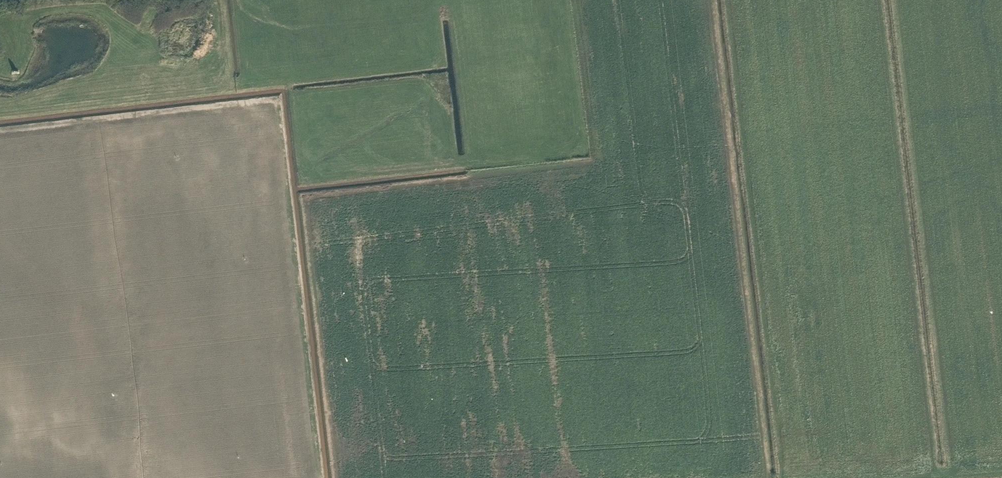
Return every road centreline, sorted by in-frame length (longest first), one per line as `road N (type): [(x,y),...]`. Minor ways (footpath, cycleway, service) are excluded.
road 1 (track): [(572,0),(591,160),(472,173)]
road 2 (track): [(220,0),(220,57),(207,75),(162,86)]

